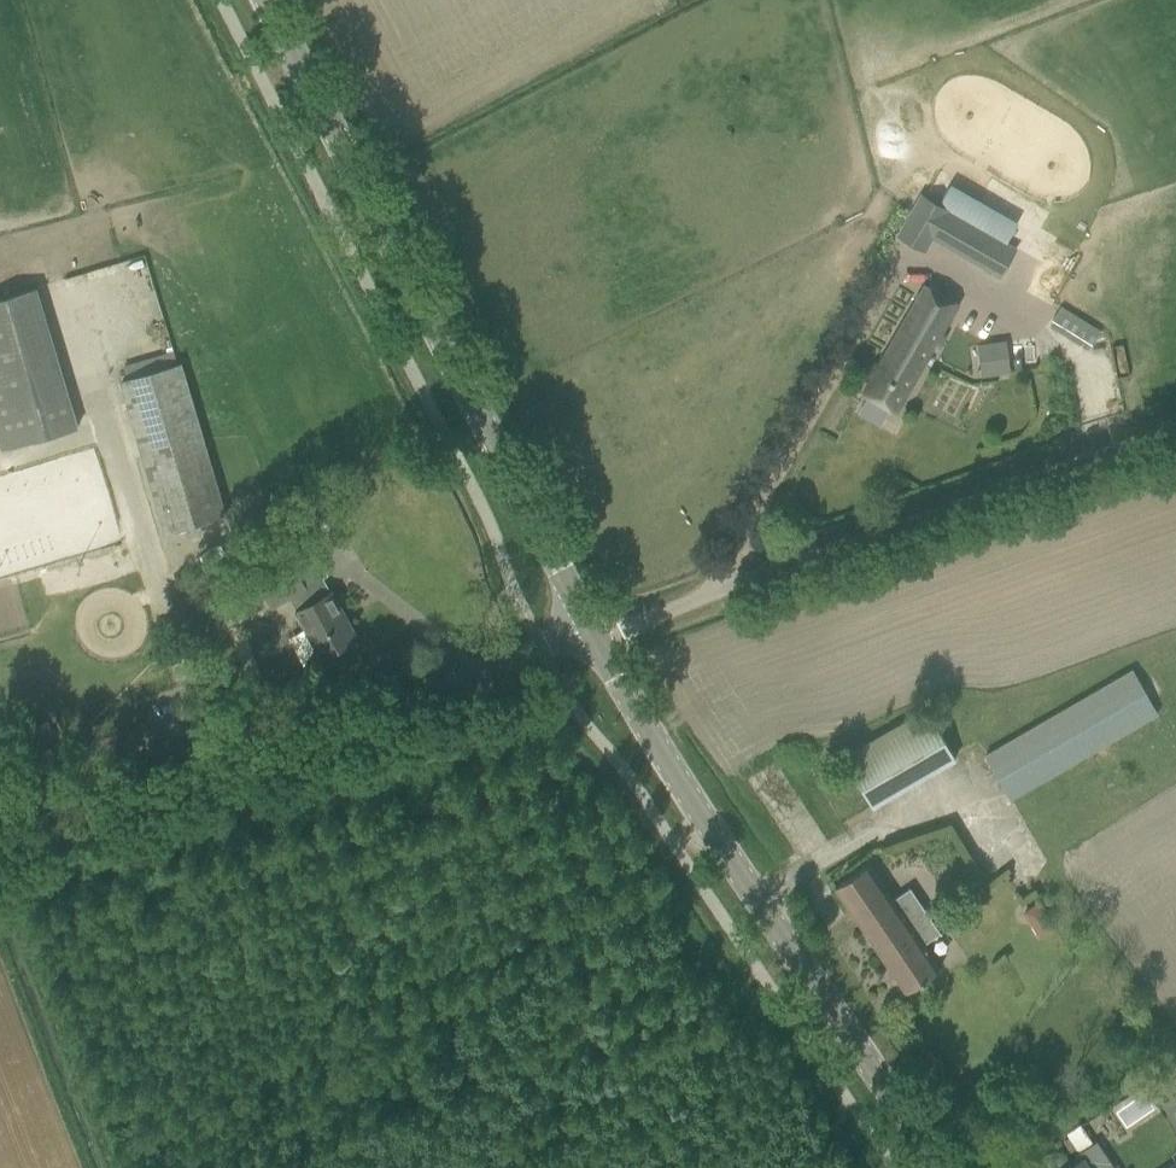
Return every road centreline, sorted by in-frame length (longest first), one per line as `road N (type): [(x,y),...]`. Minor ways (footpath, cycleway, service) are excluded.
road 1 (unclassified): [(589,624),(266,0)]
road 2 (unclassified): [(940,1167),(708,826),(589,624)]
road 3 (unclassified): [(0,838),(341,734),(589,624)]

